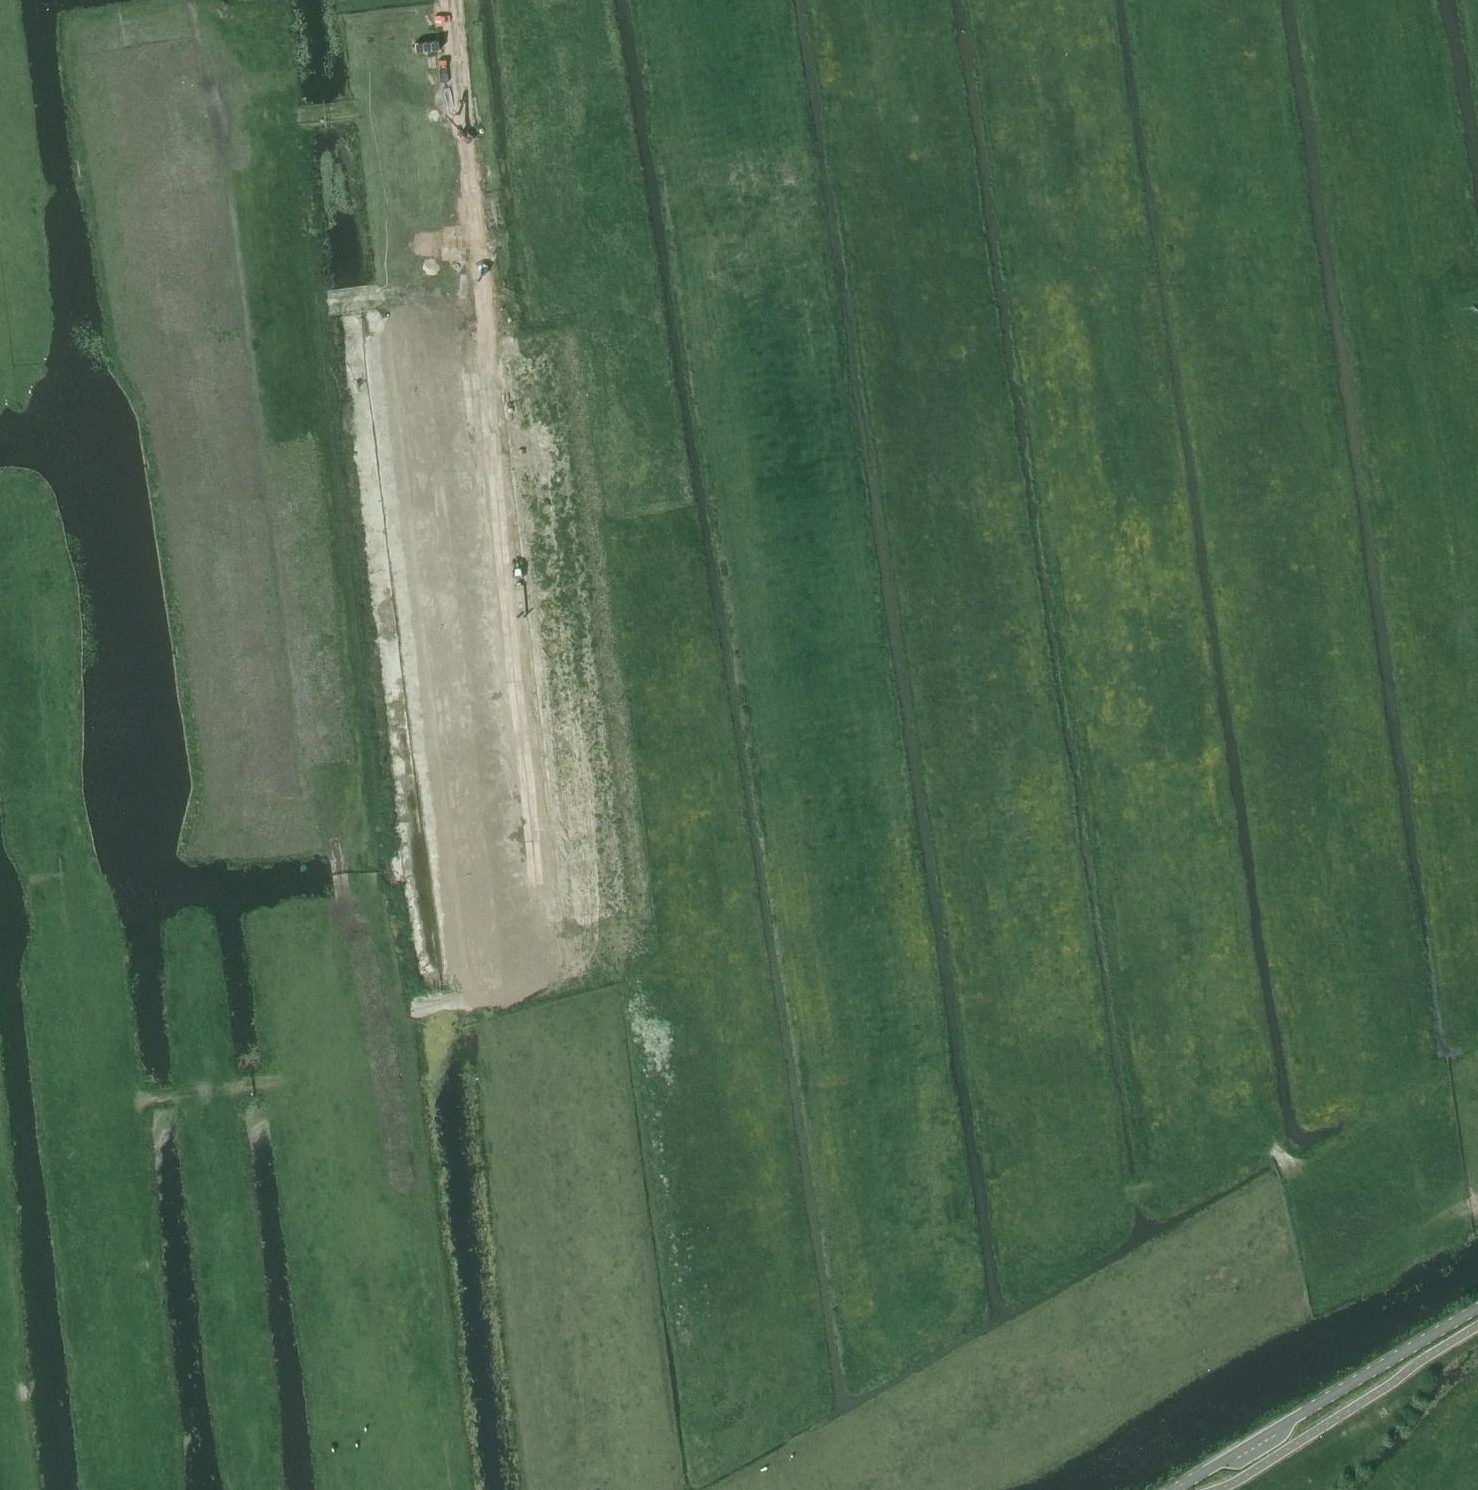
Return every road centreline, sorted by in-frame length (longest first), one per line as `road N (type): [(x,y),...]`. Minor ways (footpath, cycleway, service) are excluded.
road 1 (tertiary): [(1180,1489),(1477,1307)]

